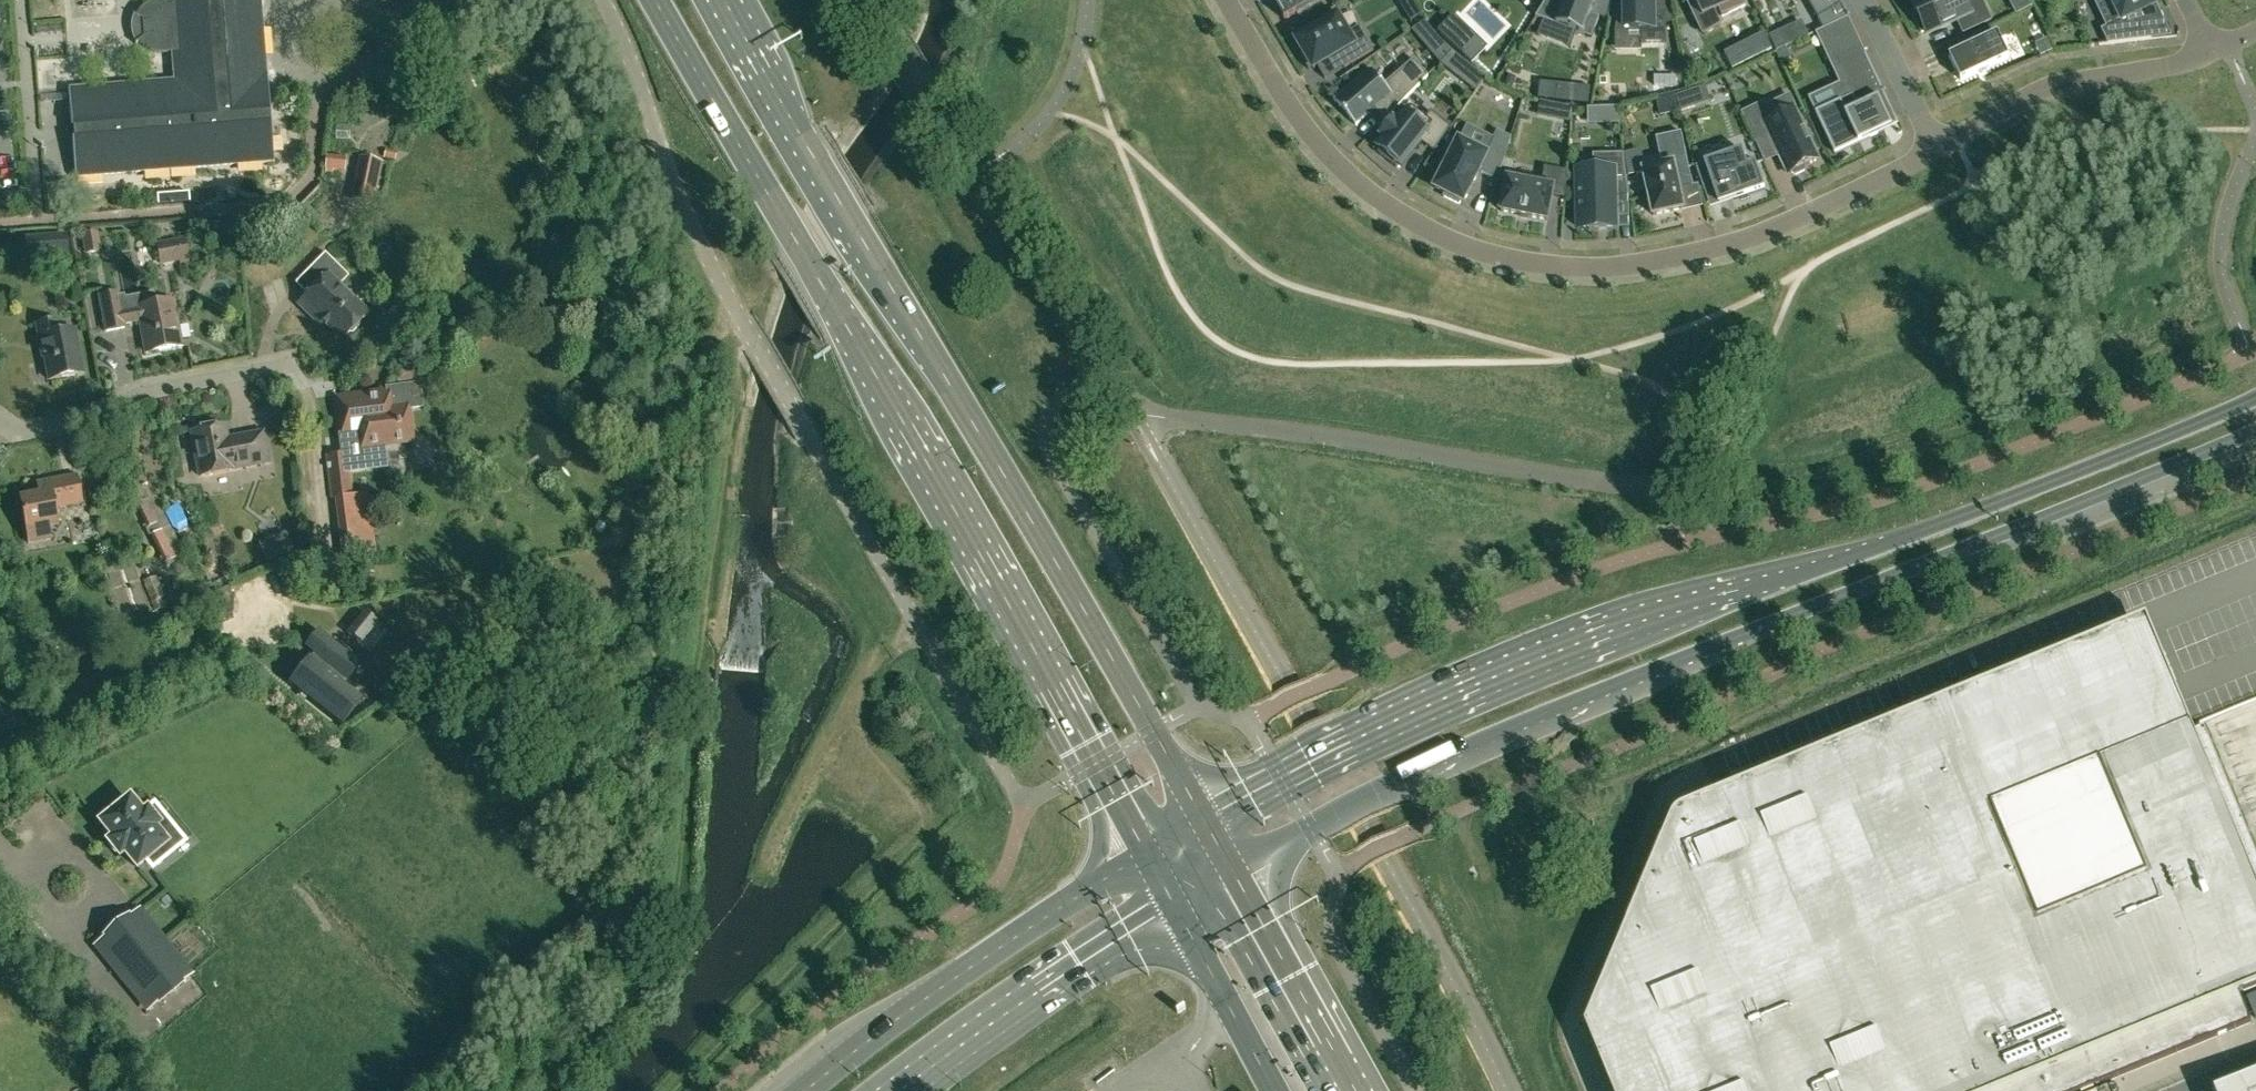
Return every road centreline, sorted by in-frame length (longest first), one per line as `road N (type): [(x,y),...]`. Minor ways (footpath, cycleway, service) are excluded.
road 1 (tertiary): [(2255,396),(1955,518),(1568,647),(1438,700),(1203,817)]
road 2 (tertiary): [(1232,869),(1497,739),(2255,430)]
road 3 (primary): [(657,0),(1145,850)]
road 4 (primary): [(1203,817),(1017,488),(721,0)]
road 5 (residential): [(1222,0),(1308,135),(1385,208),(1460,248),(1549,271),(1626,272),(1699,257),(1773,232),(1942,145)]
road 6 (unclassified): [(757,351),(1027,801)]
road 7 (secondary): [(1145,850),(963,970),(805,1090)]
road 8 (residential): [(602,0),(693,230),(757,351)]
road 9 (secondary): [(900,1090),(1173,903)]
road 10 (residential): [(293,363),(143,391),(72,423),(19,435),(0,421)]
road 11 (residential): [(2211,49),(2183,61),(2080,76),(2001,107),(1964,133)]
road 12 (primary): [(1355,1090),(1232,869)]
road 13 (primary): [(1173,903),(1274,1090)]
road 14 (residential): [(1863,0),(1942,145)]

